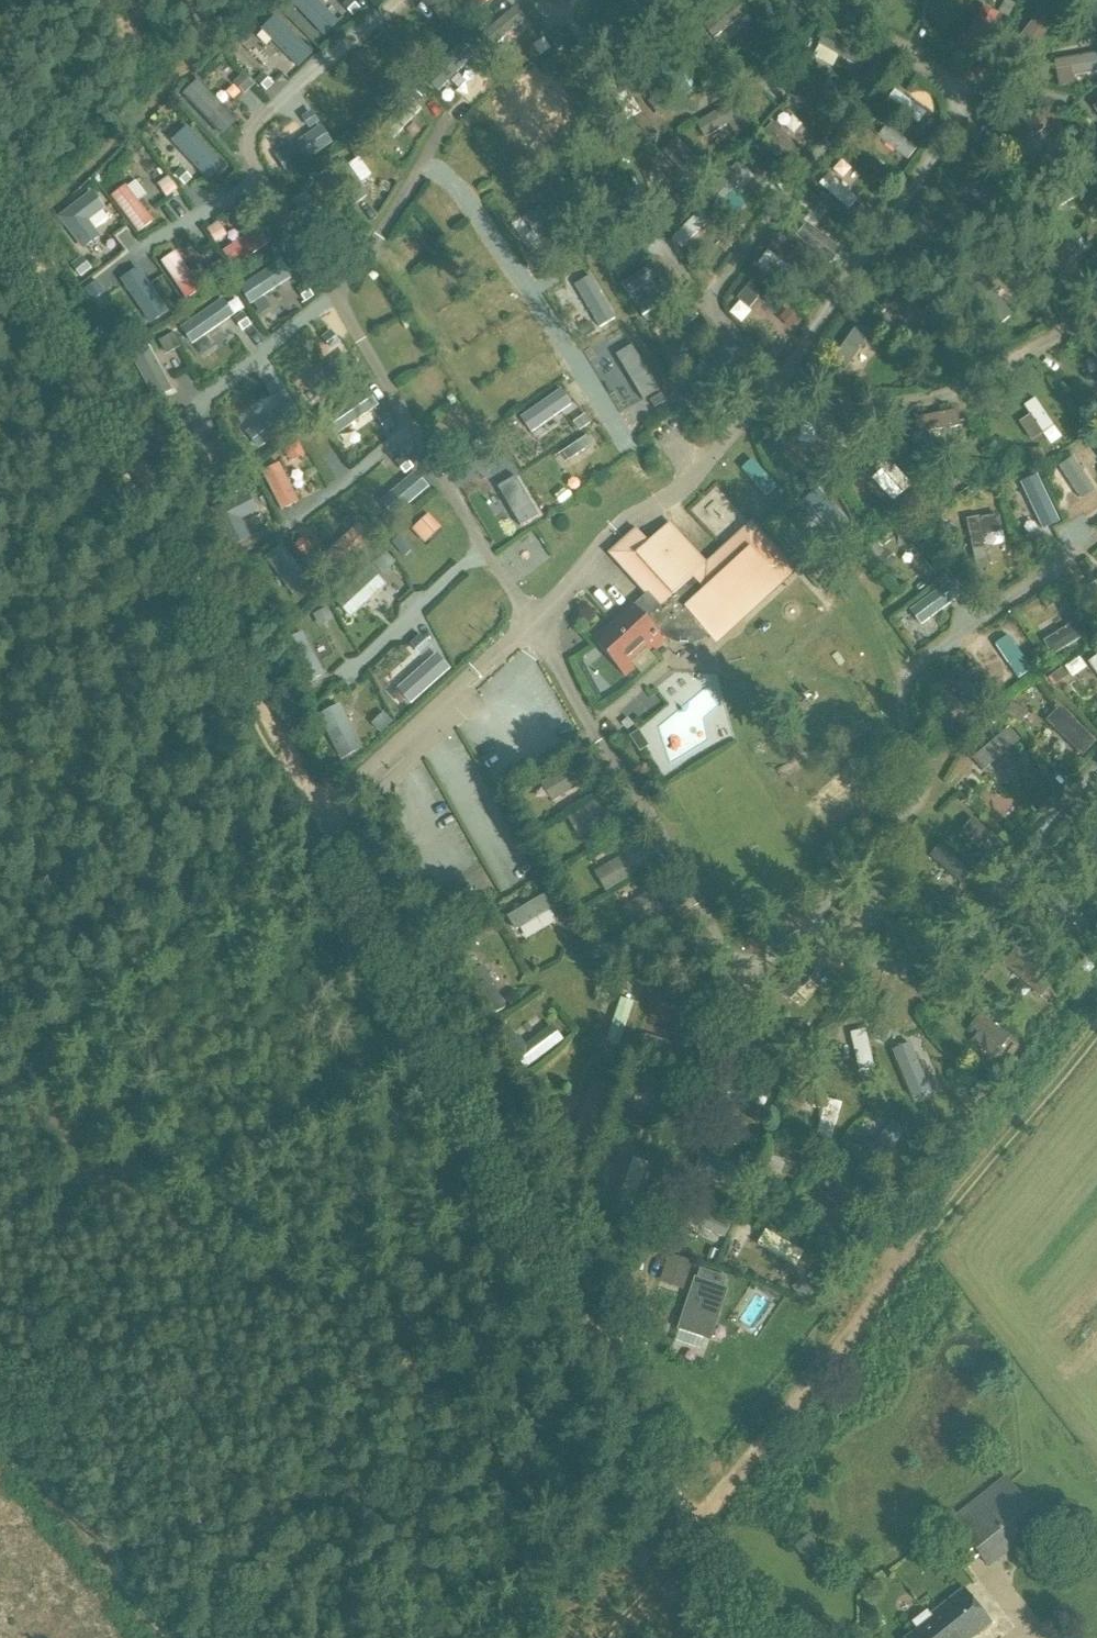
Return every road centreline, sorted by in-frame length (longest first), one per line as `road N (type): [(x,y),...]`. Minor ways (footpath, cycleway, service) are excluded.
road 1 (unclassified): [(765,1637),(692,1539),(610,1393),(303,815)]
road 2 (track): [(607,1637),(1096,1039)]
road 3 (track): [(303,815),(0,223)]
road 4 (track): [(303,815),(214,905),(67,1027),(0,1125)]
road 5 (track): [(164,1637),(0,1430)]

